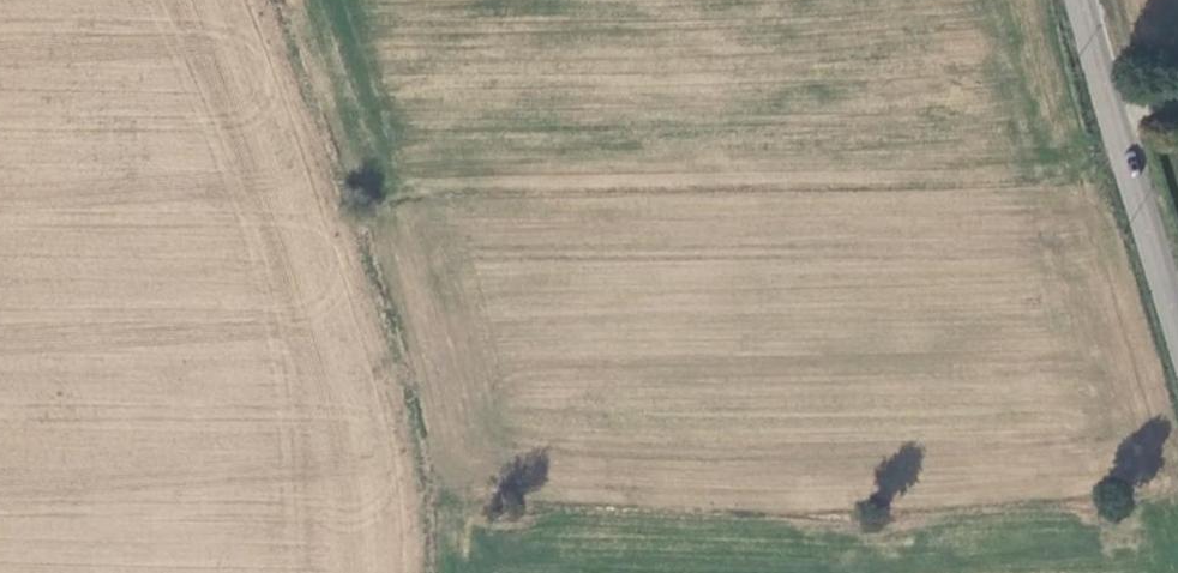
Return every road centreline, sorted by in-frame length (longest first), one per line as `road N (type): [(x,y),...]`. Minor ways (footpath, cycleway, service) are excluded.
road 1 (tertiary): [(1177,331),(1083,0)]

